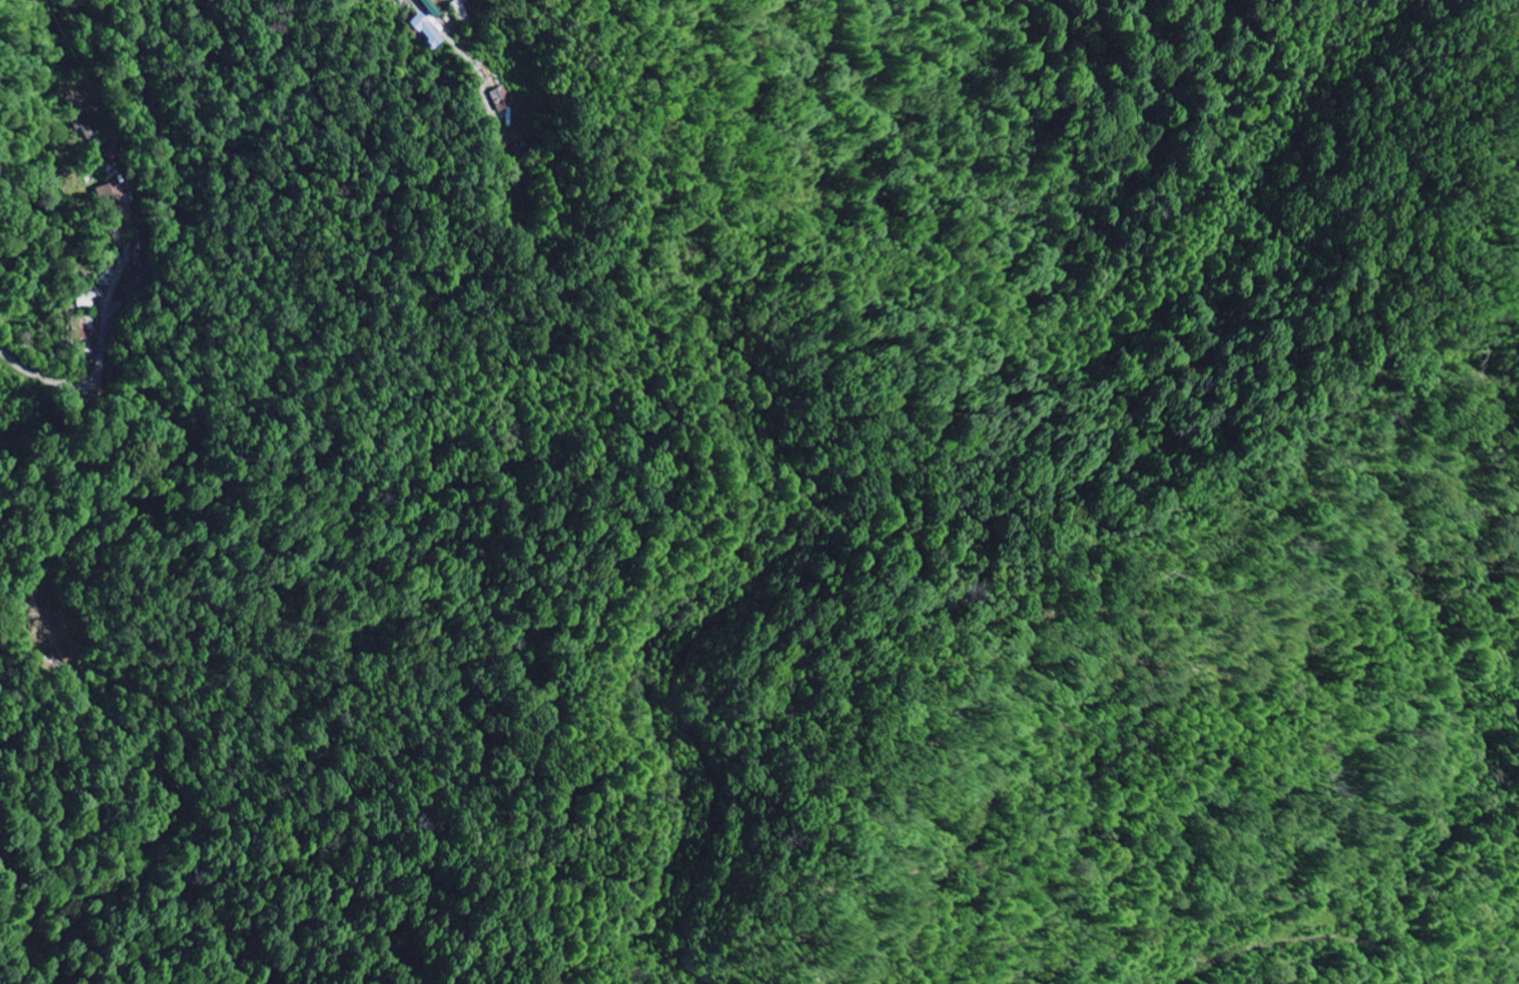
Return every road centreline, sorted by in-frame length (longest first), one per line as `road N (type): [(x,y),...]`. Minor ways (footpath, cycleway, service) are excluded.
road 1 (residential): [(0,350),(41,377),(88,383),(100,368),(107,327),(166,237),(174,177),(149,118),(127,0)]

